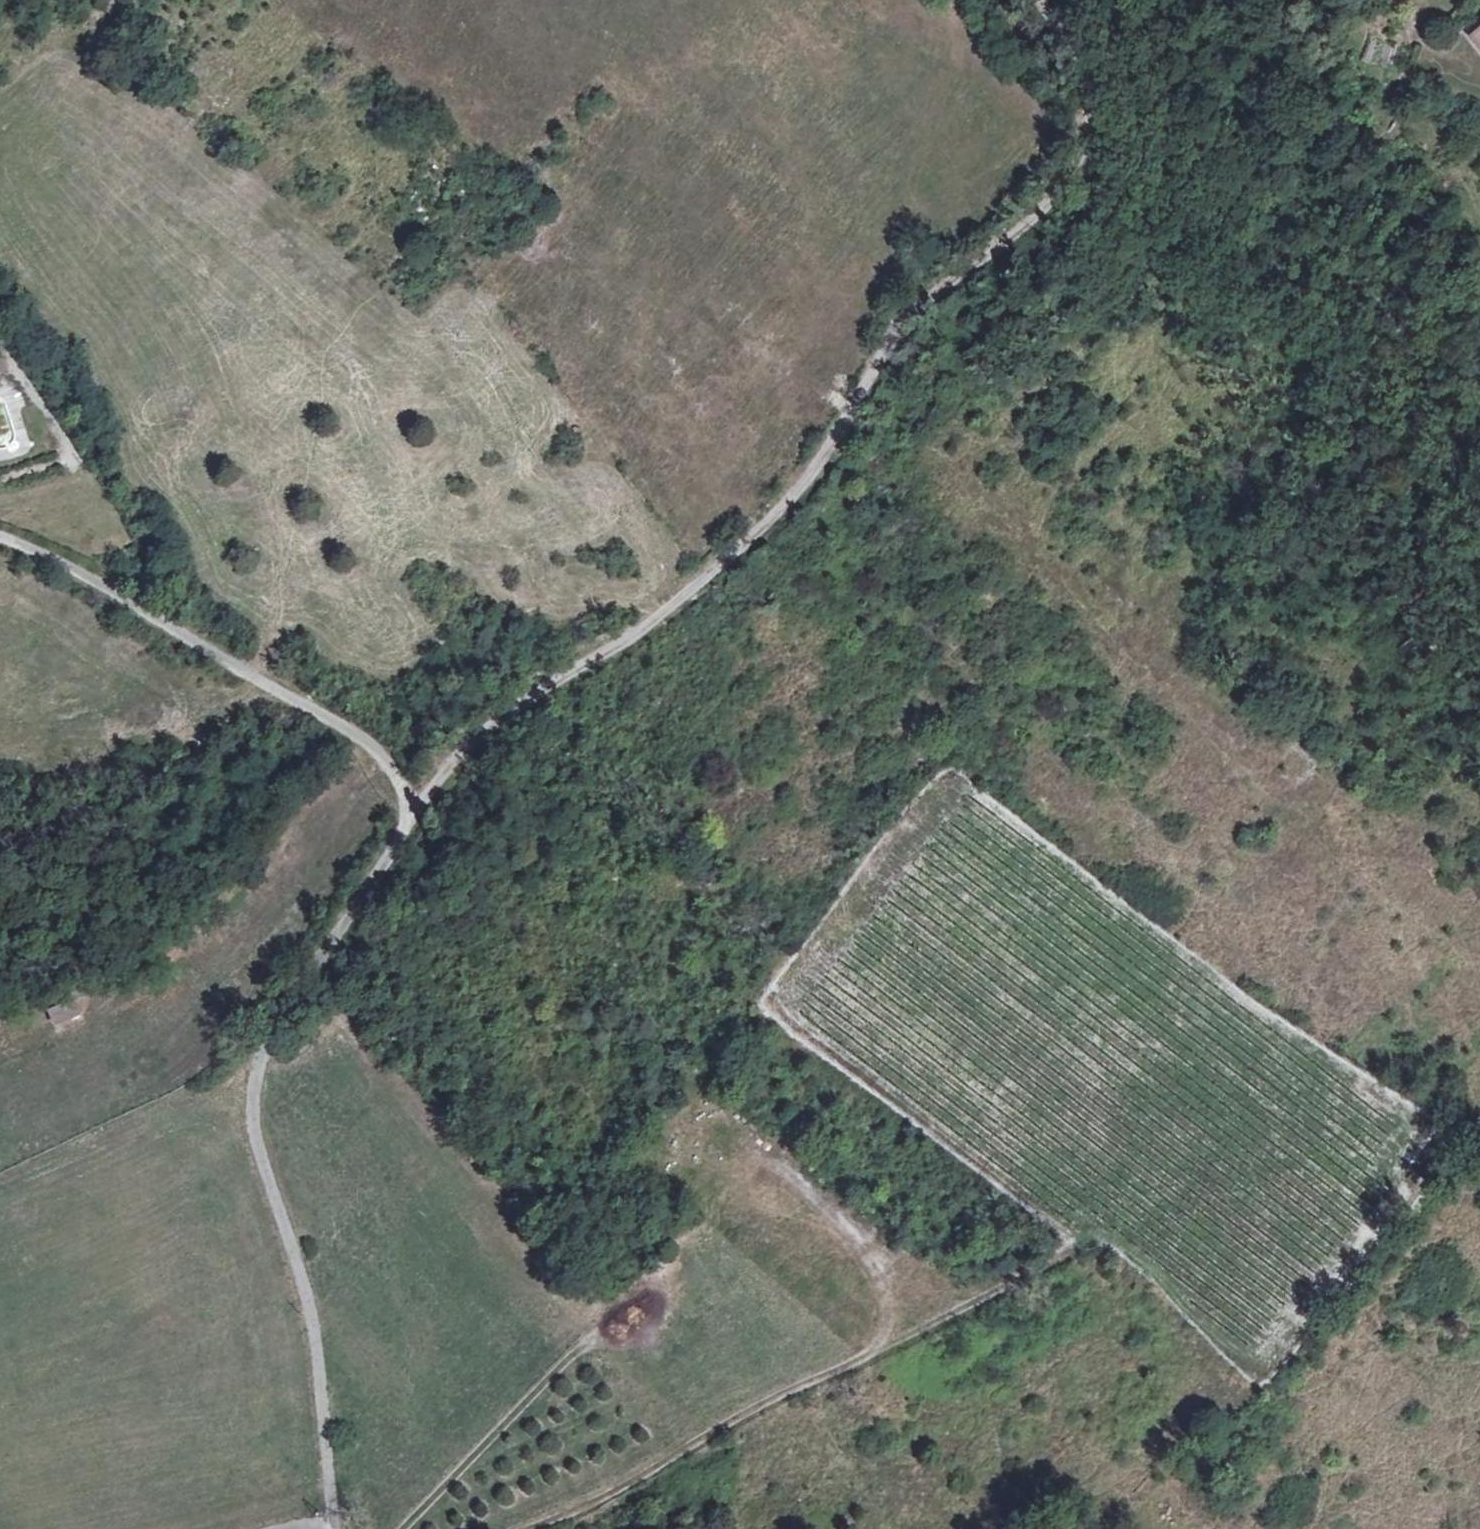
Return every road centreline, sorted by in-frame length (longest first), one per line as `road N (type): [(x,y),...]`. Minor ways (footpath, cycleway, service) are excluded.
road 1 (track): [(1055,0),(1086,102),(1086,131),(1066,179),(941,285),(787,500),(734,554),(646,626),(520,704),(416,806),(353,731),(69,568),(0,540)]
road 2 (residential): [(337,1528),(314,1332),(263,1159),(255,1088),(287,1009),(416,806)]

